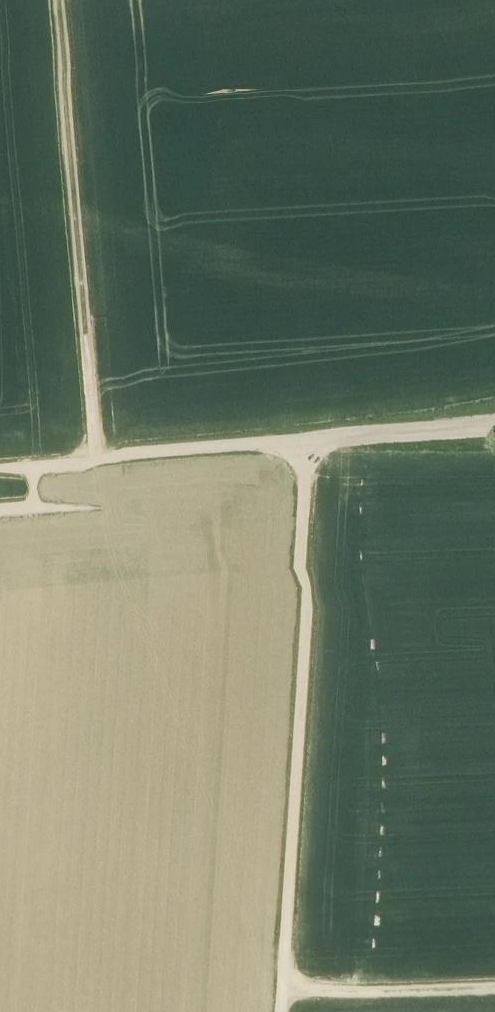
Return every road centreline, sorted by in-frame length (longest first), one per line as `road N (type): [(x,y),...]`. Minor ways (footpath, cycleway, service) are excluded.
road 1 (unclassified): [(317,486),(279,1011)]
road 2 (track): [(93,375),(61,0)]
road 3 (unclassified): [(317,486),(104,501)]
road 4 (track): [(494,987),(281,993)]
road 5 (unclassified): [(494,468),(317,486)]
road 6 (unclassified): [(104,501),(93,375)]

